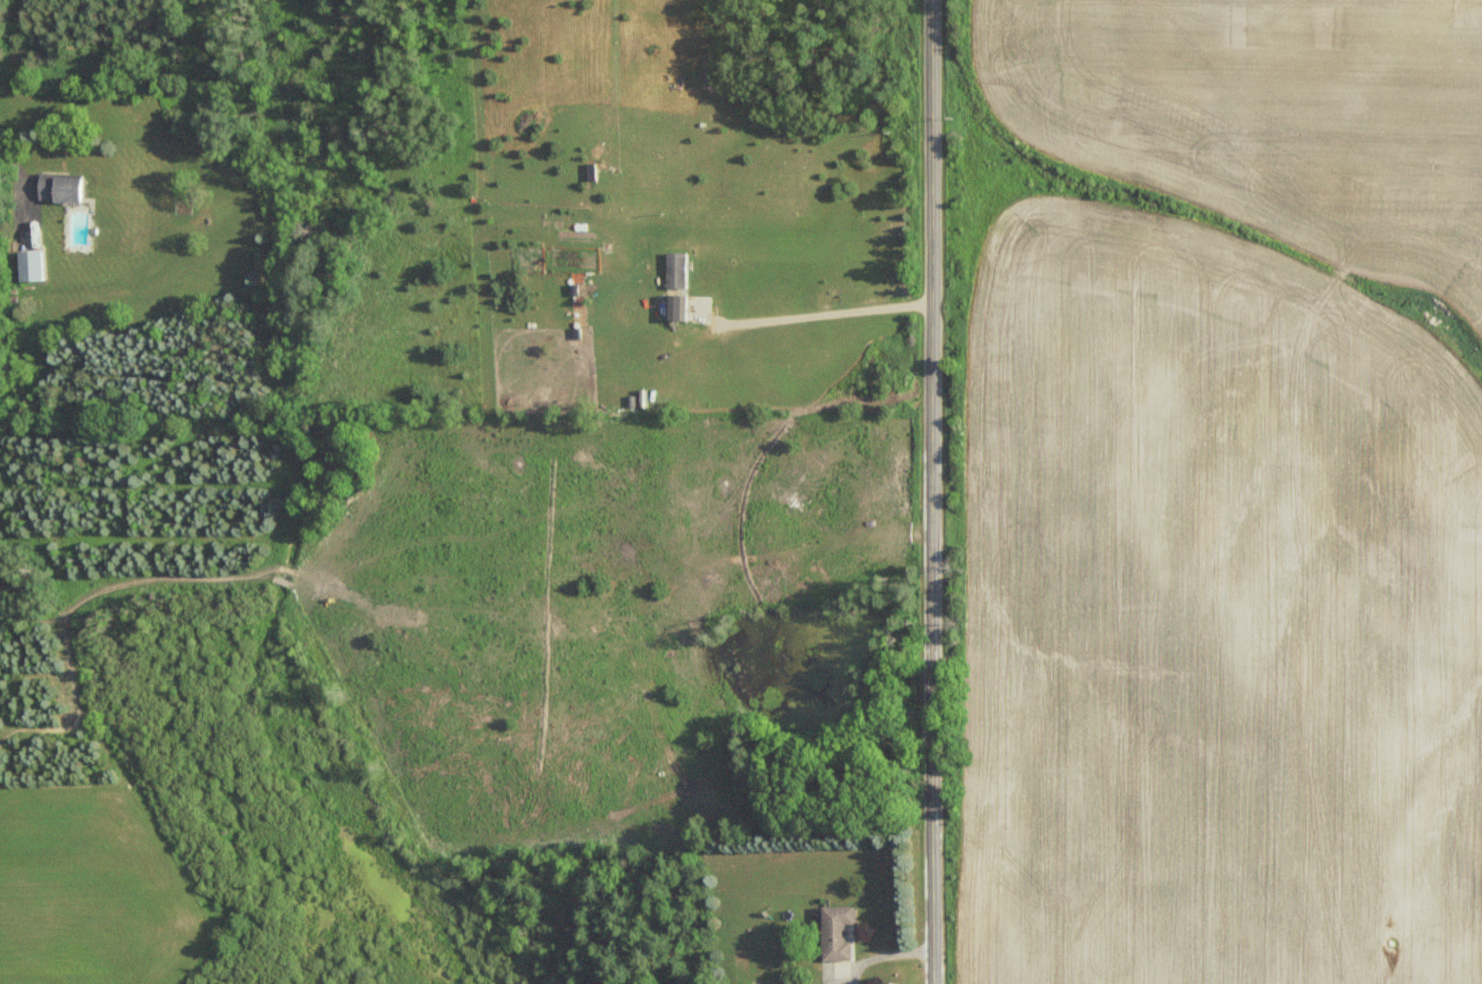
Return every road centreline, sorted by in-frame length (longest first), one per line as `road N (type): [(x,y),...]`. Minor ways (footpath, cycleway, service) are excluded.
road 1 (tertiary): [(931,983),(932,0)]

